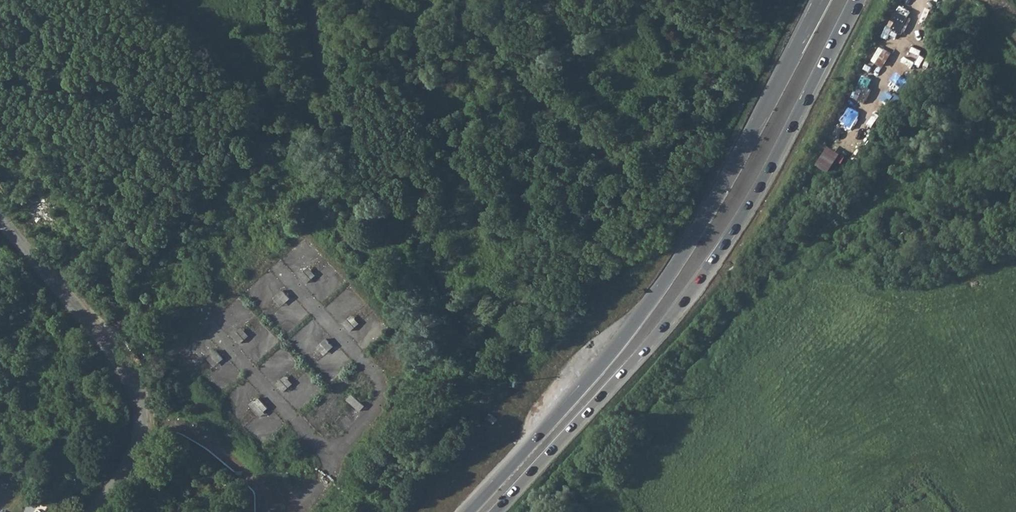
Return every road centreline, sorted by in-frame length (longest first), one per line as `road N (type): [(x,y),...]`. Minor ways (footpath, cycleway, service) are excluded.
road 1 (primary): [(494,511),(697,286),(751,201),(855,0)]
road 2 (primary): [(822,0),(673,274),(595,374),(470,511)]
road 3 (unclassified): [(0,221),(102,336),(131,384),(139,413),(134,447),(93,511)]

